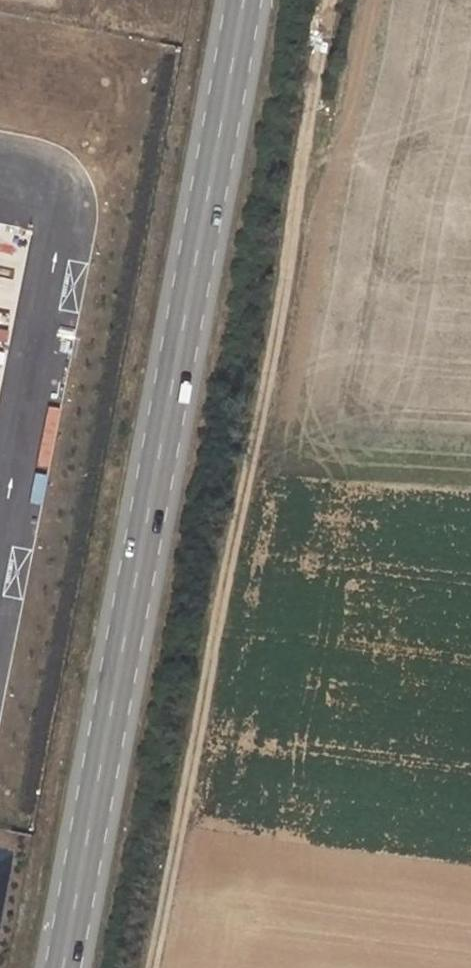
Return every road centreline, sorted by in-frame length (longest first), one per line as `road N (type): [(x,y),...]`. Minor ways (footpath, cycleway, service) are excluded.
road 1 (secondary): [(241,0),(61,967)]
road 2 (track): [(320,0),(289,257),(151,967)]

